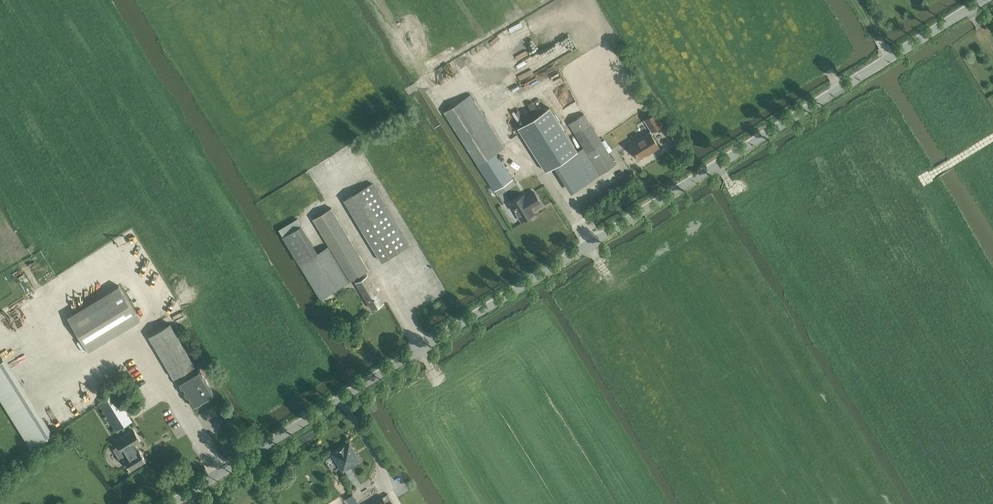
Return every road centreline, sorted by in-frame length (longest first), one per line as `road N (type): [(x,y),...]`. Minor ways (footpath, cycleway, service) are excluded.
road 1 (unclassified): [(172,503),(981,0)]

